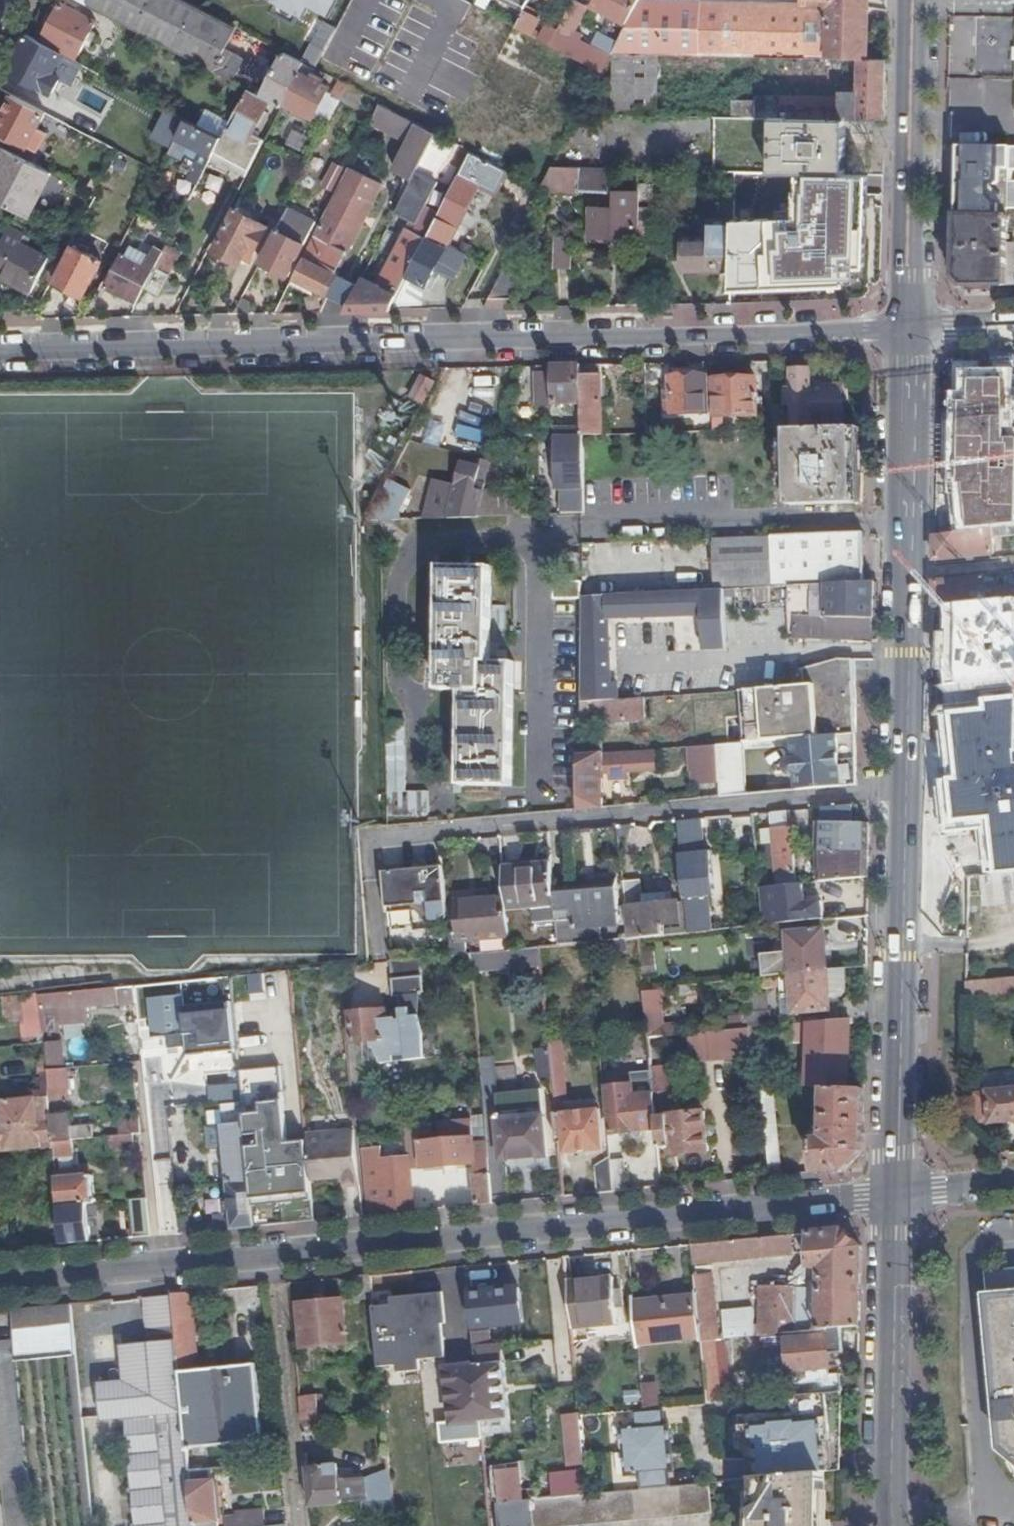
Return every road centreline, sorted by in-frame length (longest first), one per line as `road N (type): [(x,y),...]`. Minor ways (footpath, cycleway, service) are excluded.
road 1 (residential): [(911,330),(0,351)]
road 2 (residential): [(0,1283),(895,1196)]
road 3 (secondary): [(895,1196),(911,330)]
road 4 (secondary): [(911,330),(915,0)]
road 5 (secondary): [(892,1525),(895,1196)]

